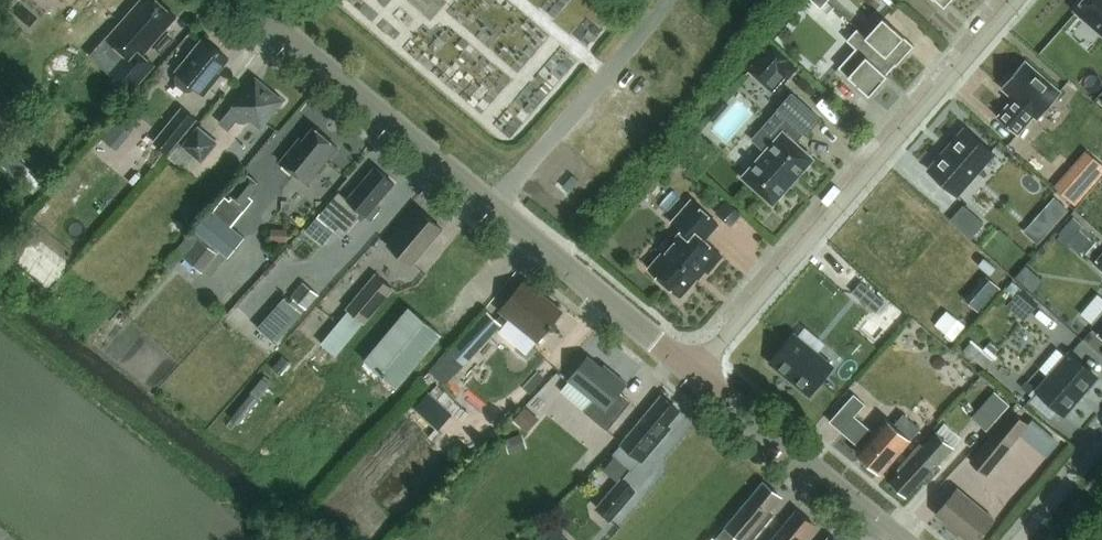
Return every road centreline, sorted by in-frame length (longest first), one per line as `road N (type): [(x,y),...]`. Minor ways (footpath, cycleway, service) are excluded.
road 1 (tertiary): [(696,373),(246,0)]
road 2 (residential): [(1019,0),(696,373)]
road 3 (tertiary): [(904,539),(696,373)]
road 4 (residential): [(1018,539),(1101,443)]

